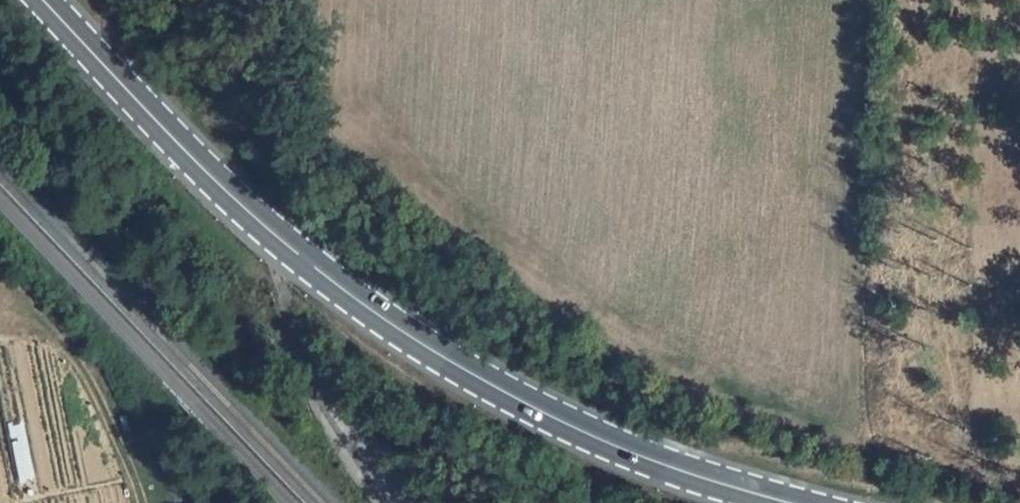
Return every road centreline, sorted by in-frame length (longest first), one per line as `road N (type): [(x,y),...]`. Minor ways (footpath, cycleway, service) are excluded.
road 1 (primary): [(43,0),(231,197),(371,311),(565,425),(767,502)]

